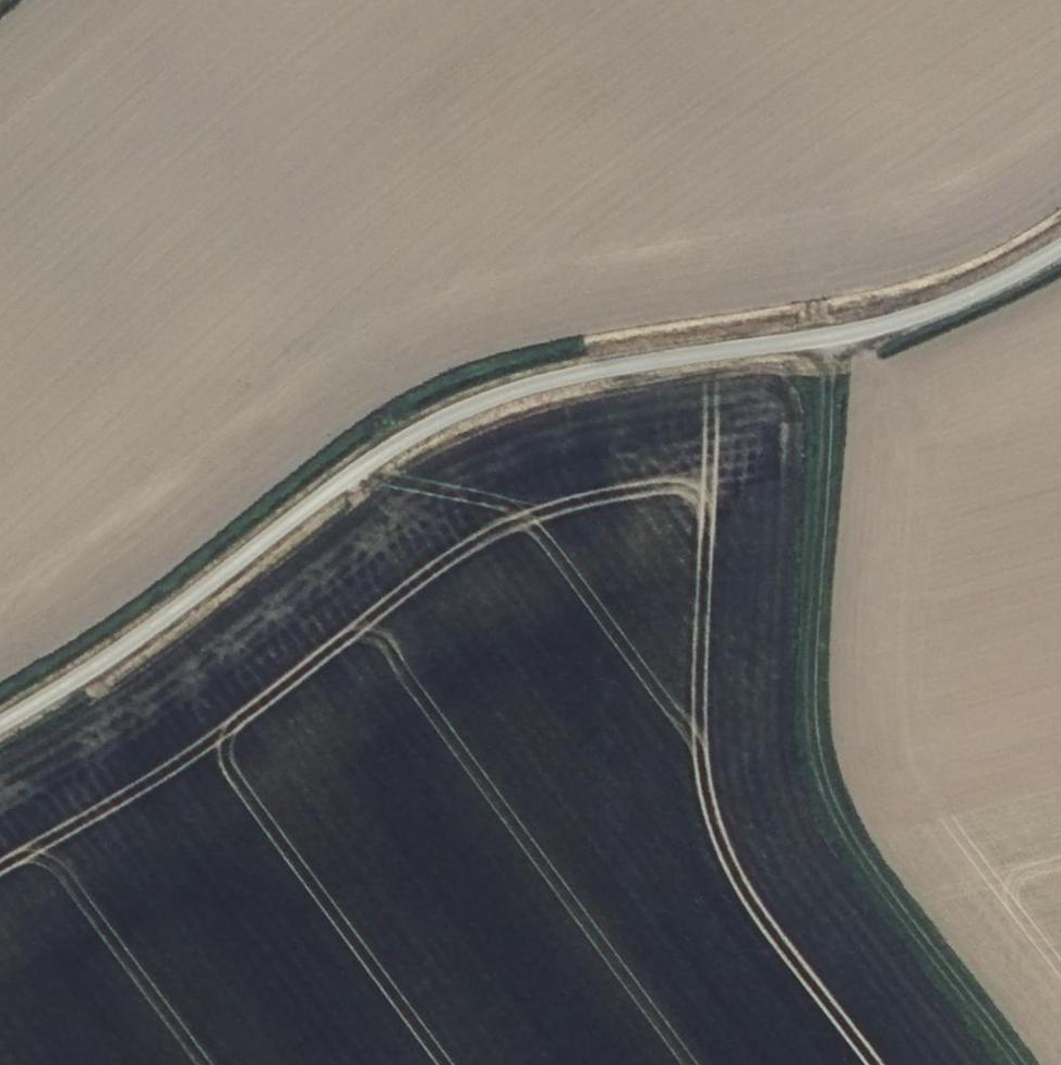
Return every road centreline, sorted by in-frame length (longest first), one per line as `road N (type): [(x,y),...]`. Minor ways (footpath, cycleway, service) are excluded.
road 1 (residential): [(0,722),(116,651),(399,436),(581,374),(908,327),(975,293)]
road 2 (track): [(828,339),(812,682),(832,798),(1014,1064)]

